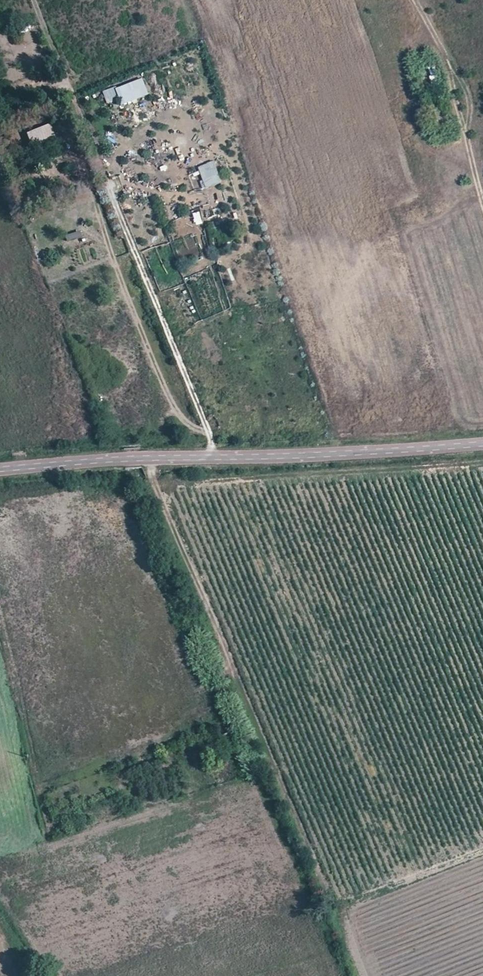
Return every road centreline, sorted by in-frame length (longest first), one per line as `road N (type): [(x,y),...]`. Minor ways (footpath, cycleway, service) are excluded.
road 1 (tertiary): [(0,471),(482,442)]
road 2 (track): [(208,458),(207,432),(107,189)]

